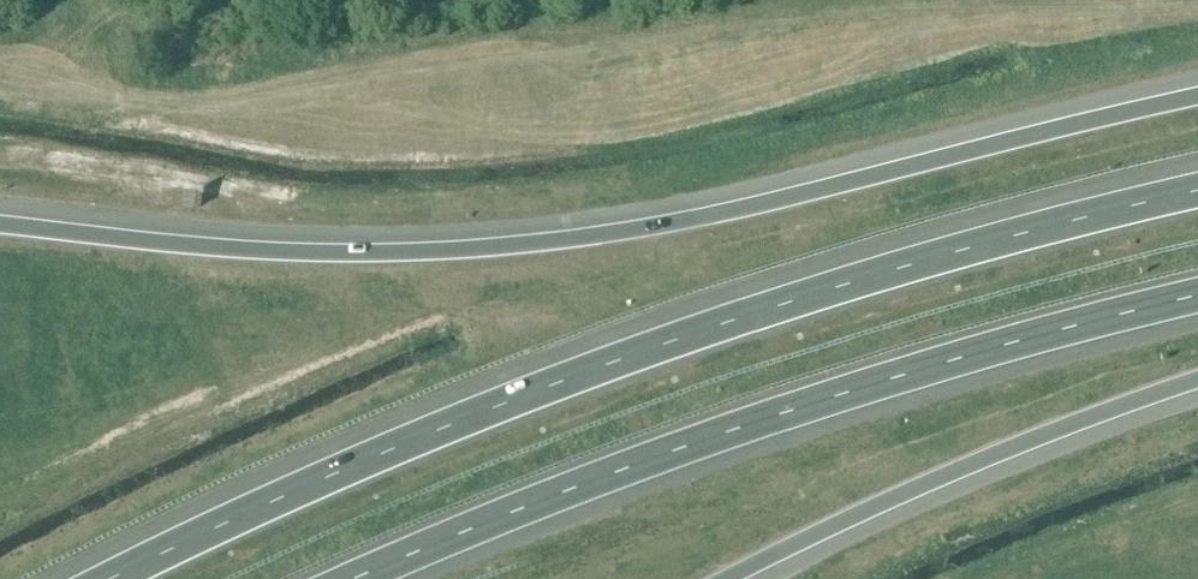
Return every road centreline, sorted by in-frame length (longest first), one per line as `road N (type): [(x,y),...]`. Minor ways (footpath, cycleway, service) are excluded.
road 1 (motorway): [(1197,98),(693,220),(542,244),(269,254),(0,225)]
road 2 (motorway): [(1197,192),(897,269),(729,322),(368,460),(113,578)]
road 3 (motorway): [(357,578),(732,431),(1010,343),(1197,295)]
road 4 (motorway): [(728,578),(999,454),(1197,381)]

